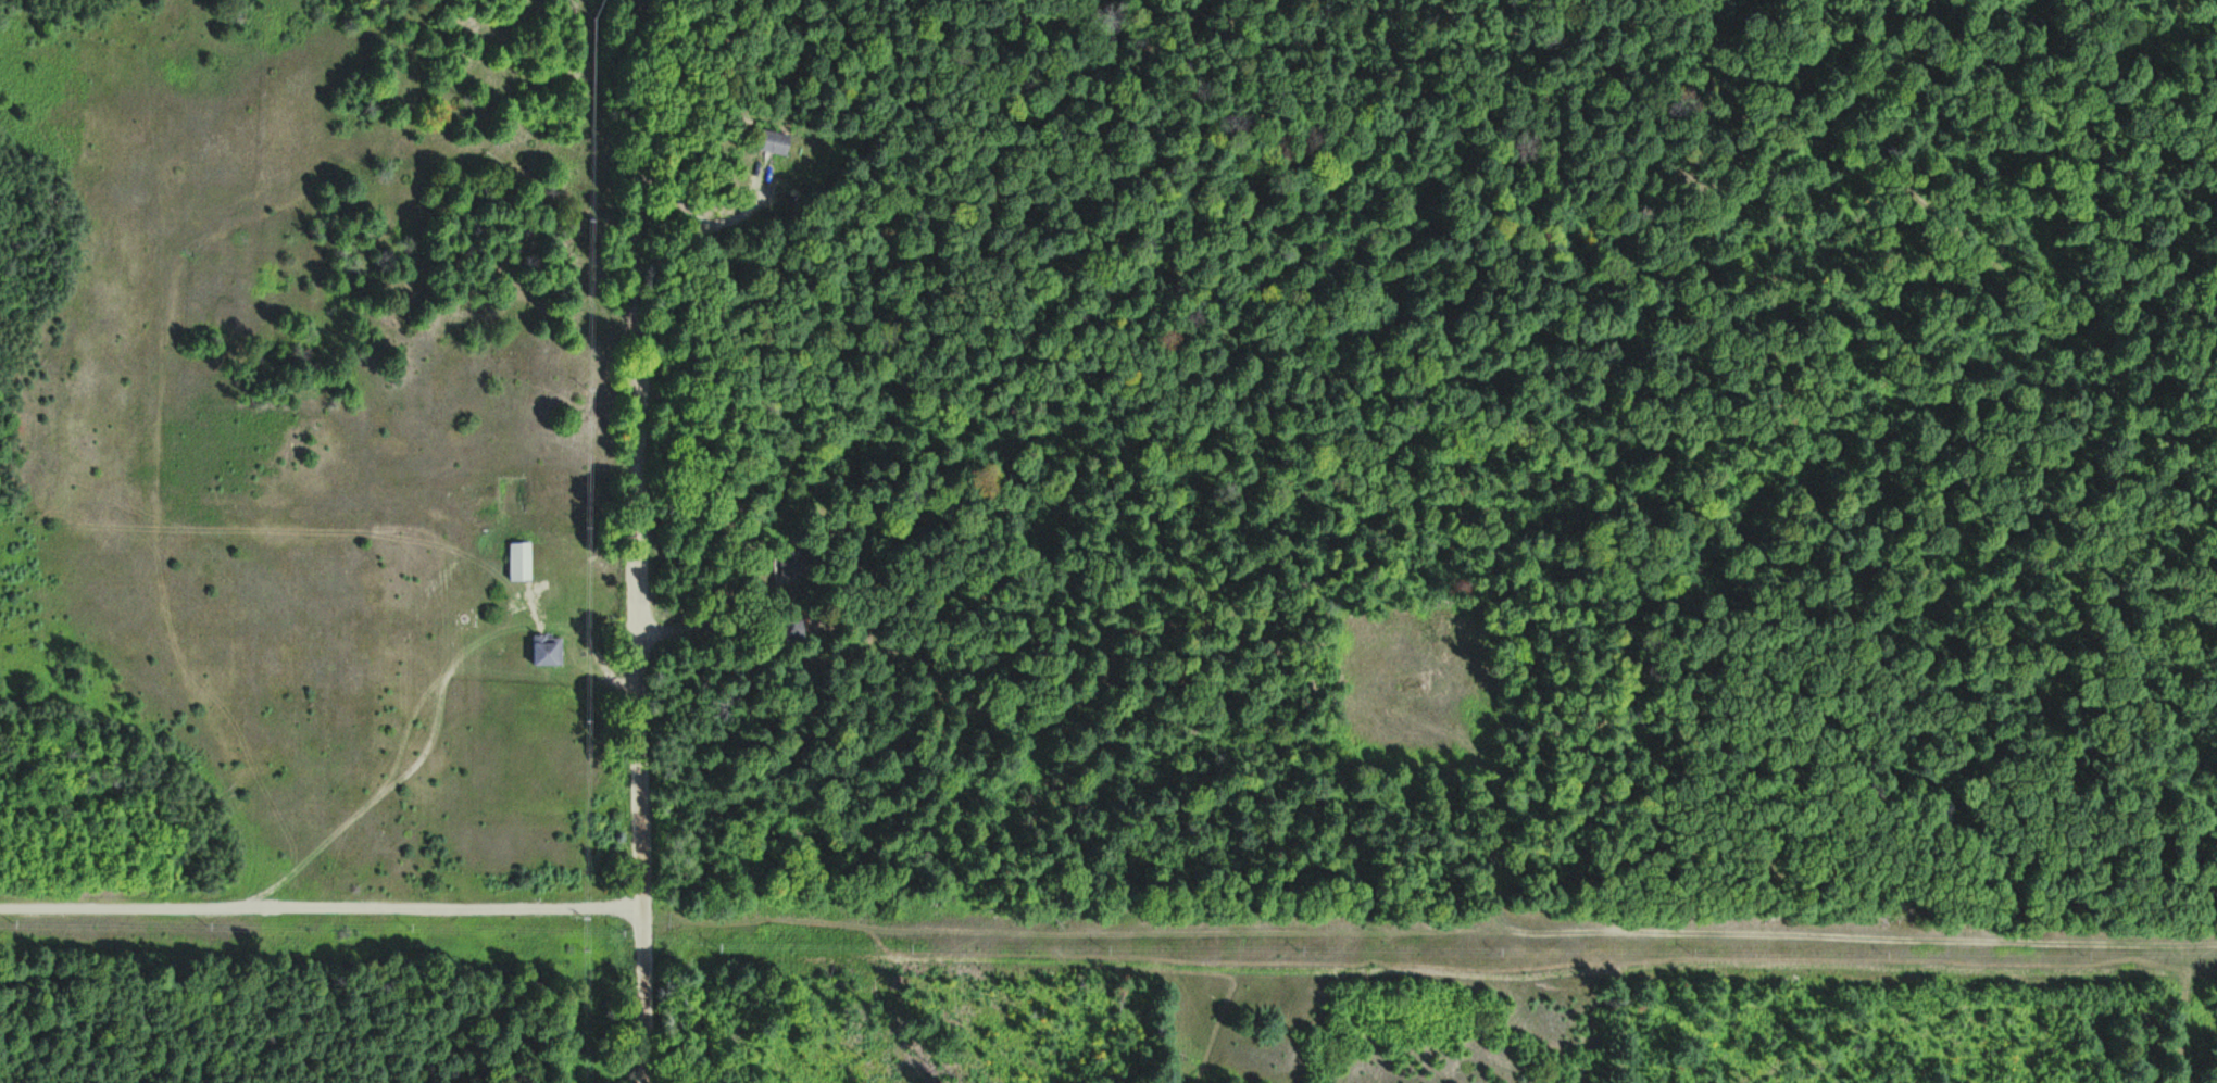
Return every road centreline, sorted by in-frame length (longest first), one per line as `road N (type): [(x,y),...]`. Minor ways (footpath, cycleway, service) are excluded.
road 1 (residential): [(666,1082),(663,0)]
road 2 (track): [(2216,503),(2167,420),(2012,302),(1843,119),(1664,0)]

